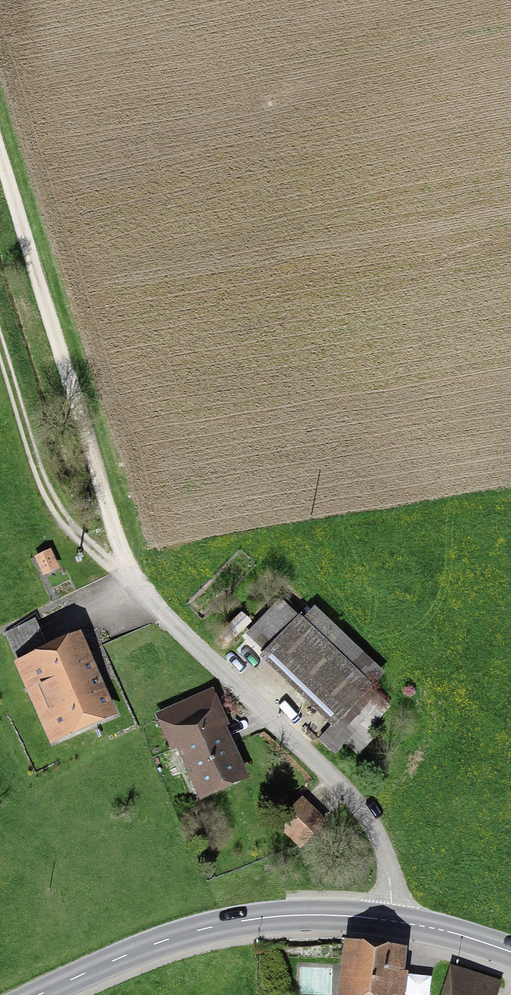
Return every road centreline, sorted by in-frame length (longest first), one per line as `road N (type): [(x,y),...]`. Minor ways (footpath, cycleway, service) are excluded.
road 1 (track): [(0,165),(135,583),(359,806),(390,879),(390,921)]
road 2 (secondary): [(510,952),(431,927),(294,915),(154,944),(38,994)]
road 3 (track): [(135,583),(61,525),(40,487),(0,350)]

